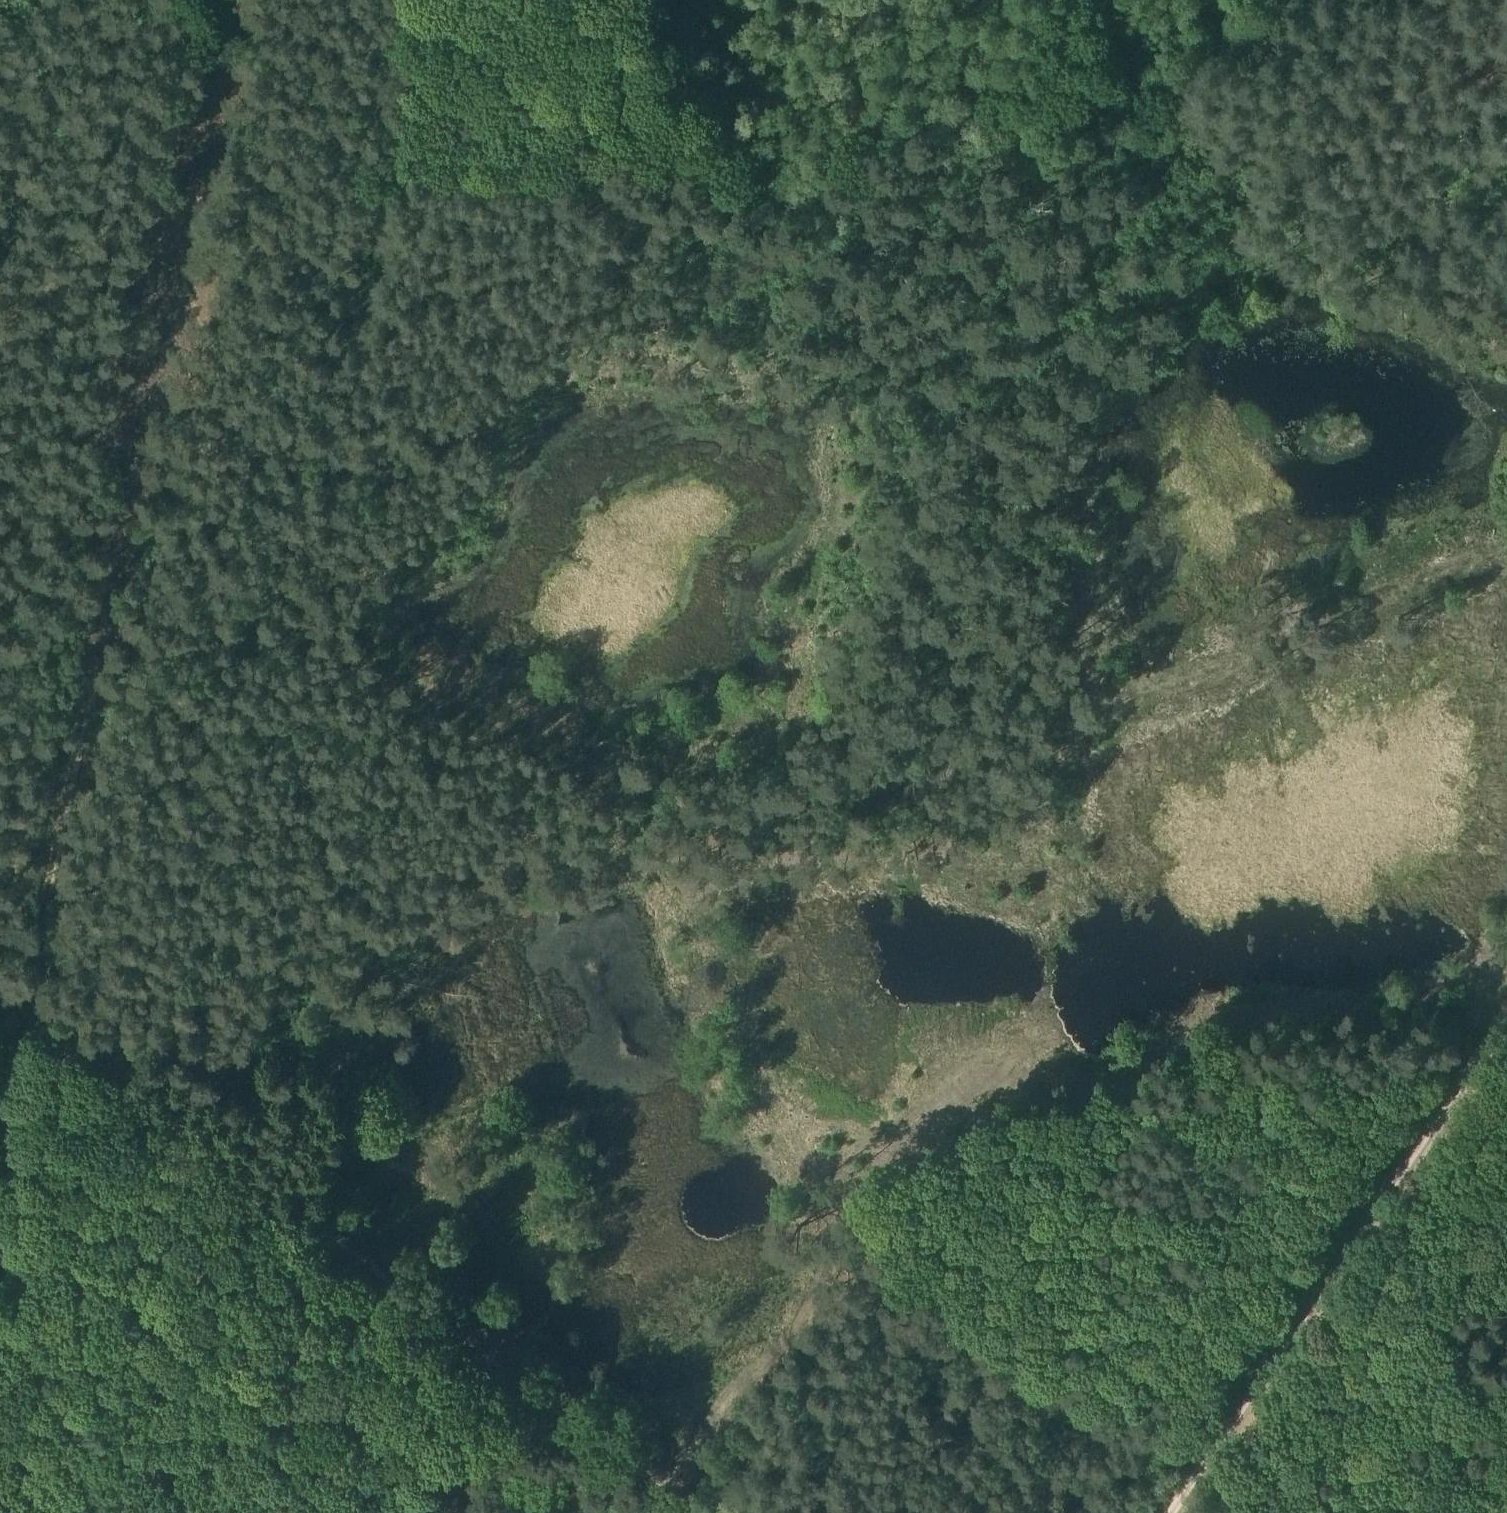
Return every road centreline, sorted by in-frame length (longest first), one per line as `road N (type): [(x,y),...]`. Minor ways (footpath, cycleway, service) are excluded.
road 1 (track): [(0,977),(692,1512)]
road 2 (track): [(1164,1512),(1506,1016)]

